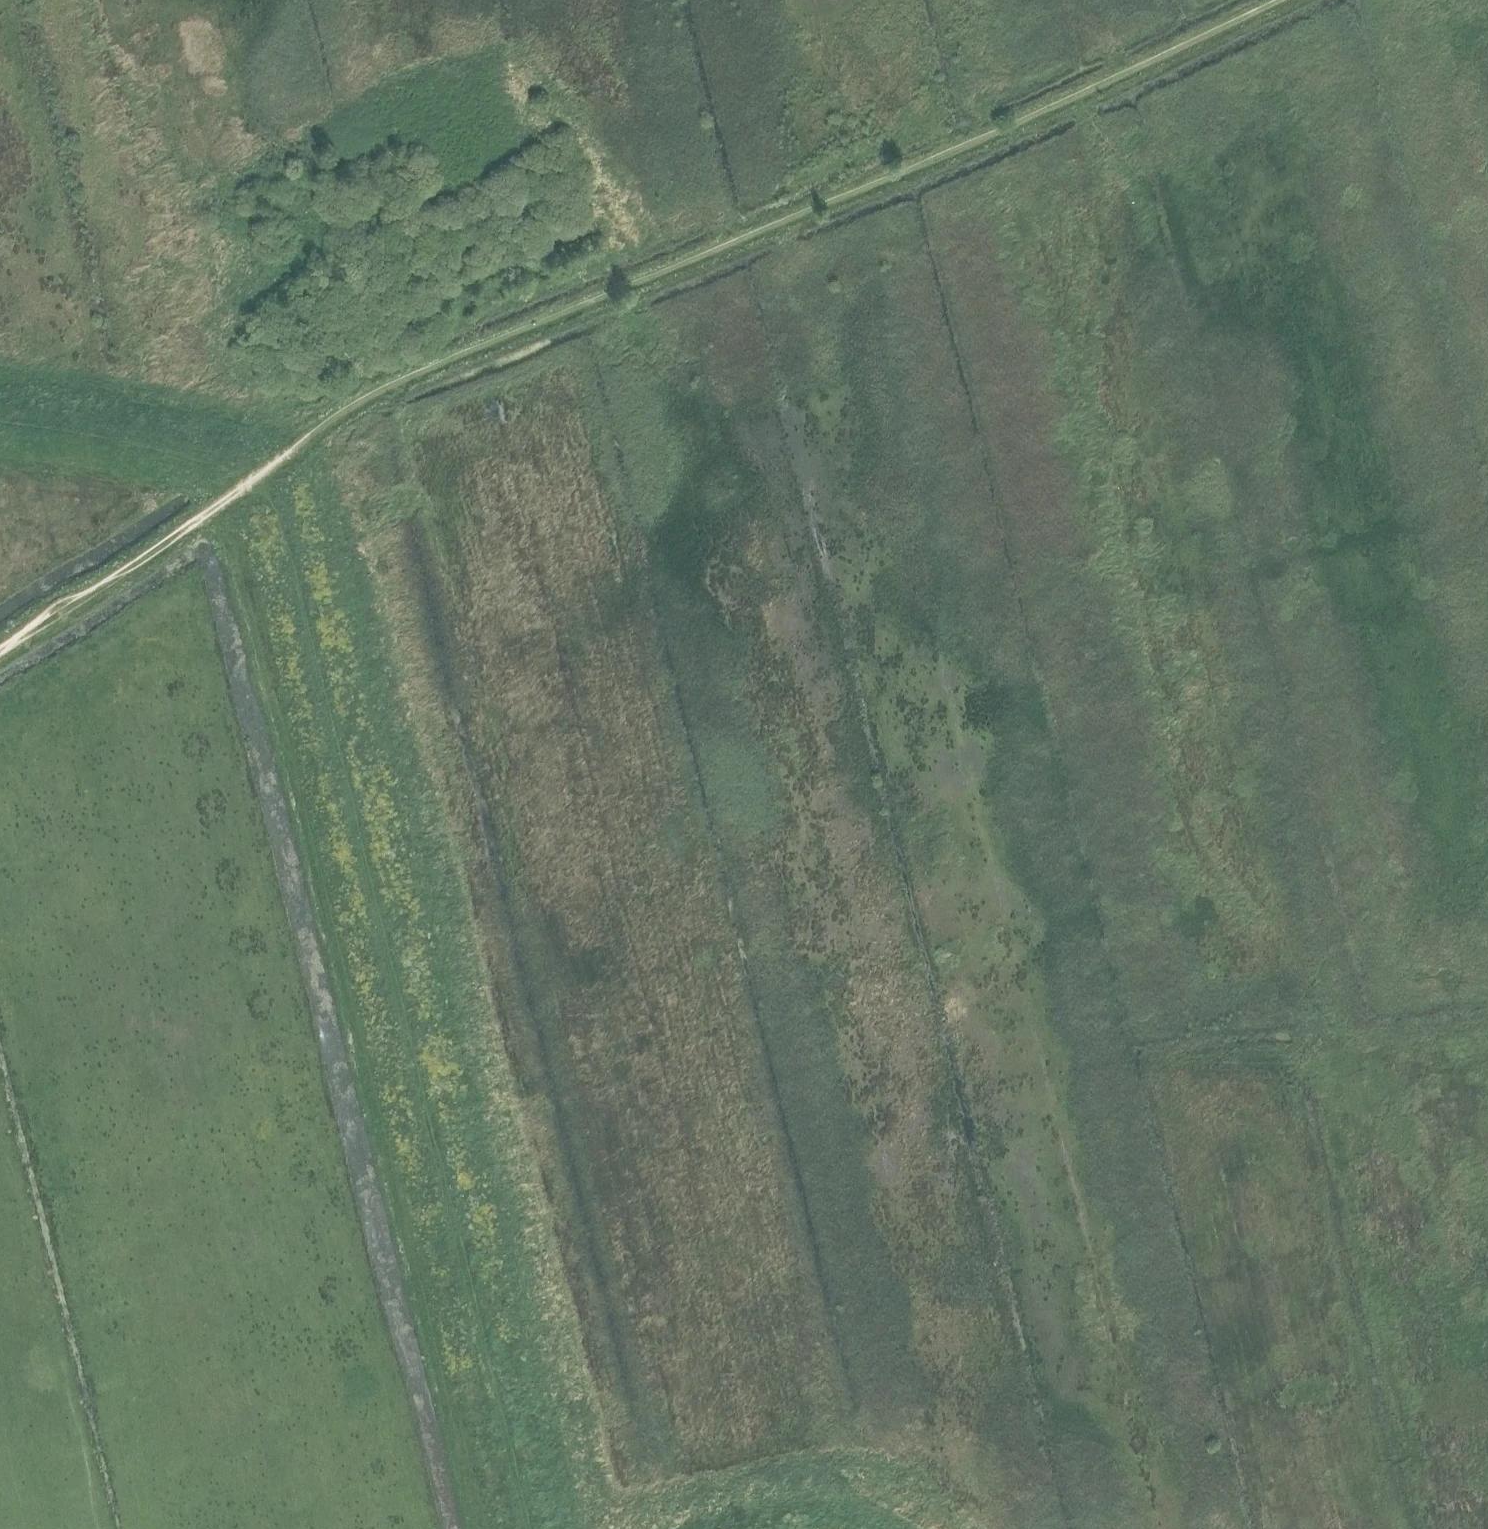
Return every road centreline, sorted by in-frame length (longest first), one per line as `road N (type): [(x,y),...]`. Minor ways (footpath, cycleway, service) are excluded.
road 1 (track): [(262,471),(376,393),(1035,114),(1280,0)]
road 2 (track): [(0,651),(262,471)]

